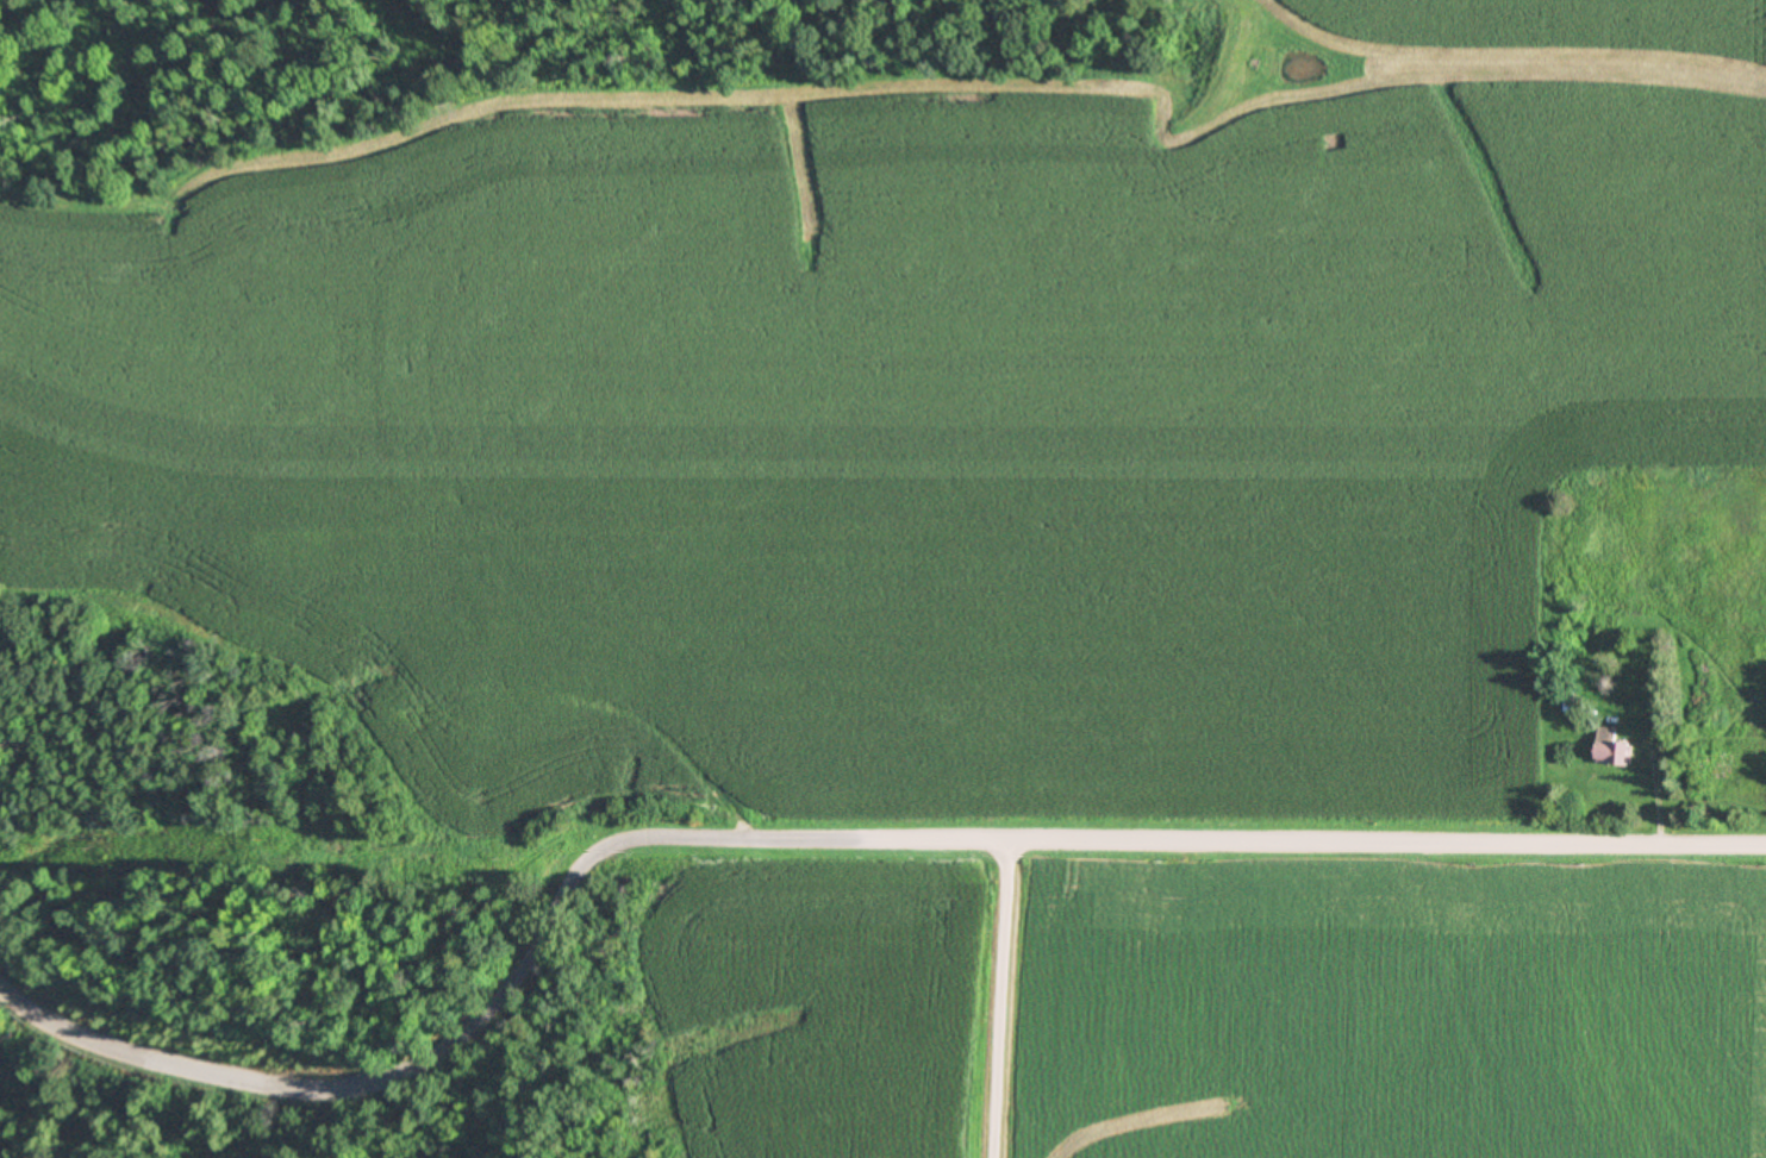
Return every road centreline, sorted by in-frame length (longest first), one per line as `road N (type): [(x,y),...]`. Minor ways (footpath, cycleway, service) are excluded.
road 1 (residential): [(0,984),(69,1034),(182,1072),(301,1093),(392,1084),(486,1016),(529,968),(585,868),(607,852),(648,839),(872,840)]
road 2 (residential): [(1010,840),(1765,845)]
road 3 (residential): [(997,1157),(1010,840)]
road 4 (residential): [(872,840),(1010,840)]

